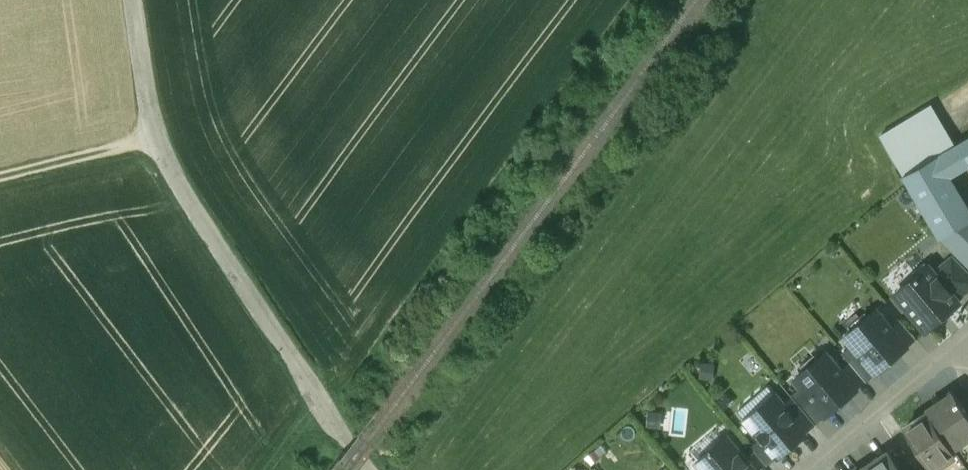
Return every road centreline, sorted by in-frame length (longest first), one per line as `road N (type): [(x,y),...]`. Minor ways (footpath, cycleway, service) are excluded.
road 1 (unclassified): [(135,0),(169,172),(370,469)]
road 2 (residential): [(809,469),(942,357),(967,346)]
road 3 (track): [(158,141),(0,180)]

